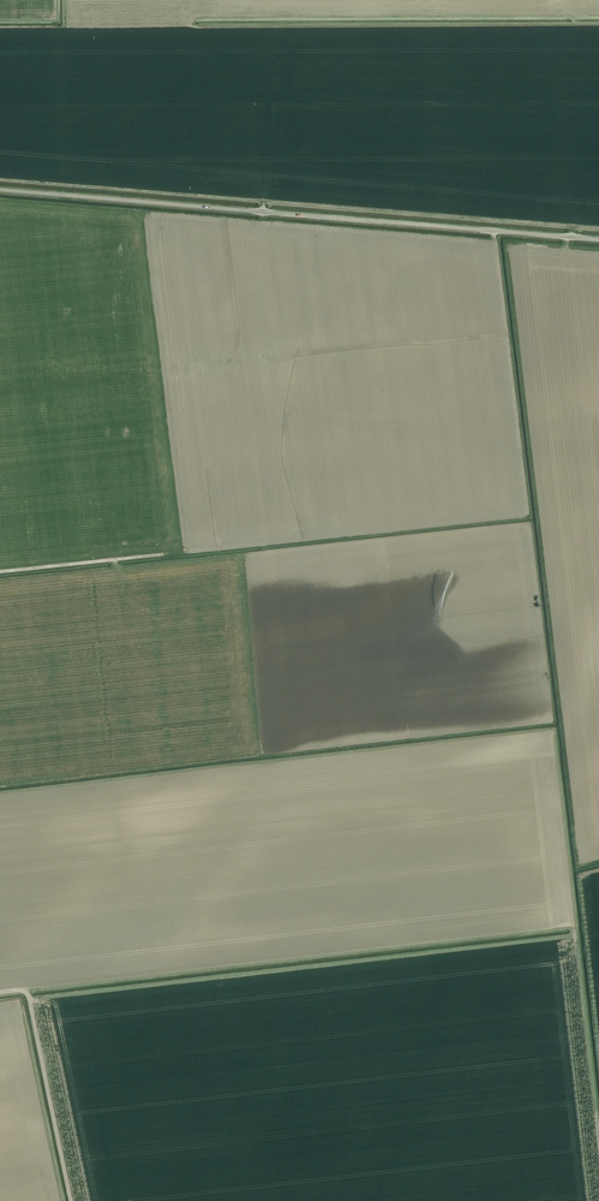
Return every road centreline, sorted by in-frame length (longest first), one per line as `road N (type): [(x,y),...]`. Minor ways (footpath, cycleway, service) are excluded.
road 1 (unclassified): [(0,190),(598,236)]

